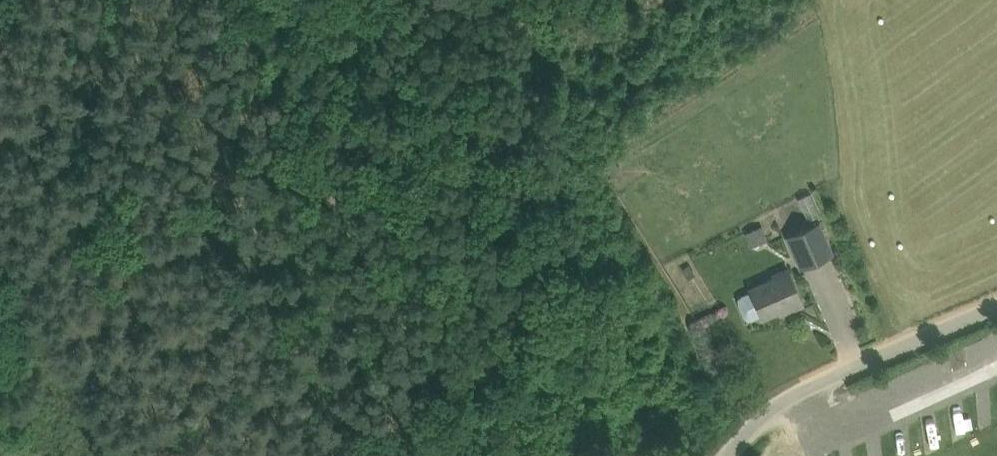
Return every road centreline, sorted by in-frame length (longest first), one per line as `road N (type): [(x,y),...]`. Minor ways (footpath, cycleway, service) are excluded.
road 1 (unclassified): [(725,455),(793,391),(996,309)]

